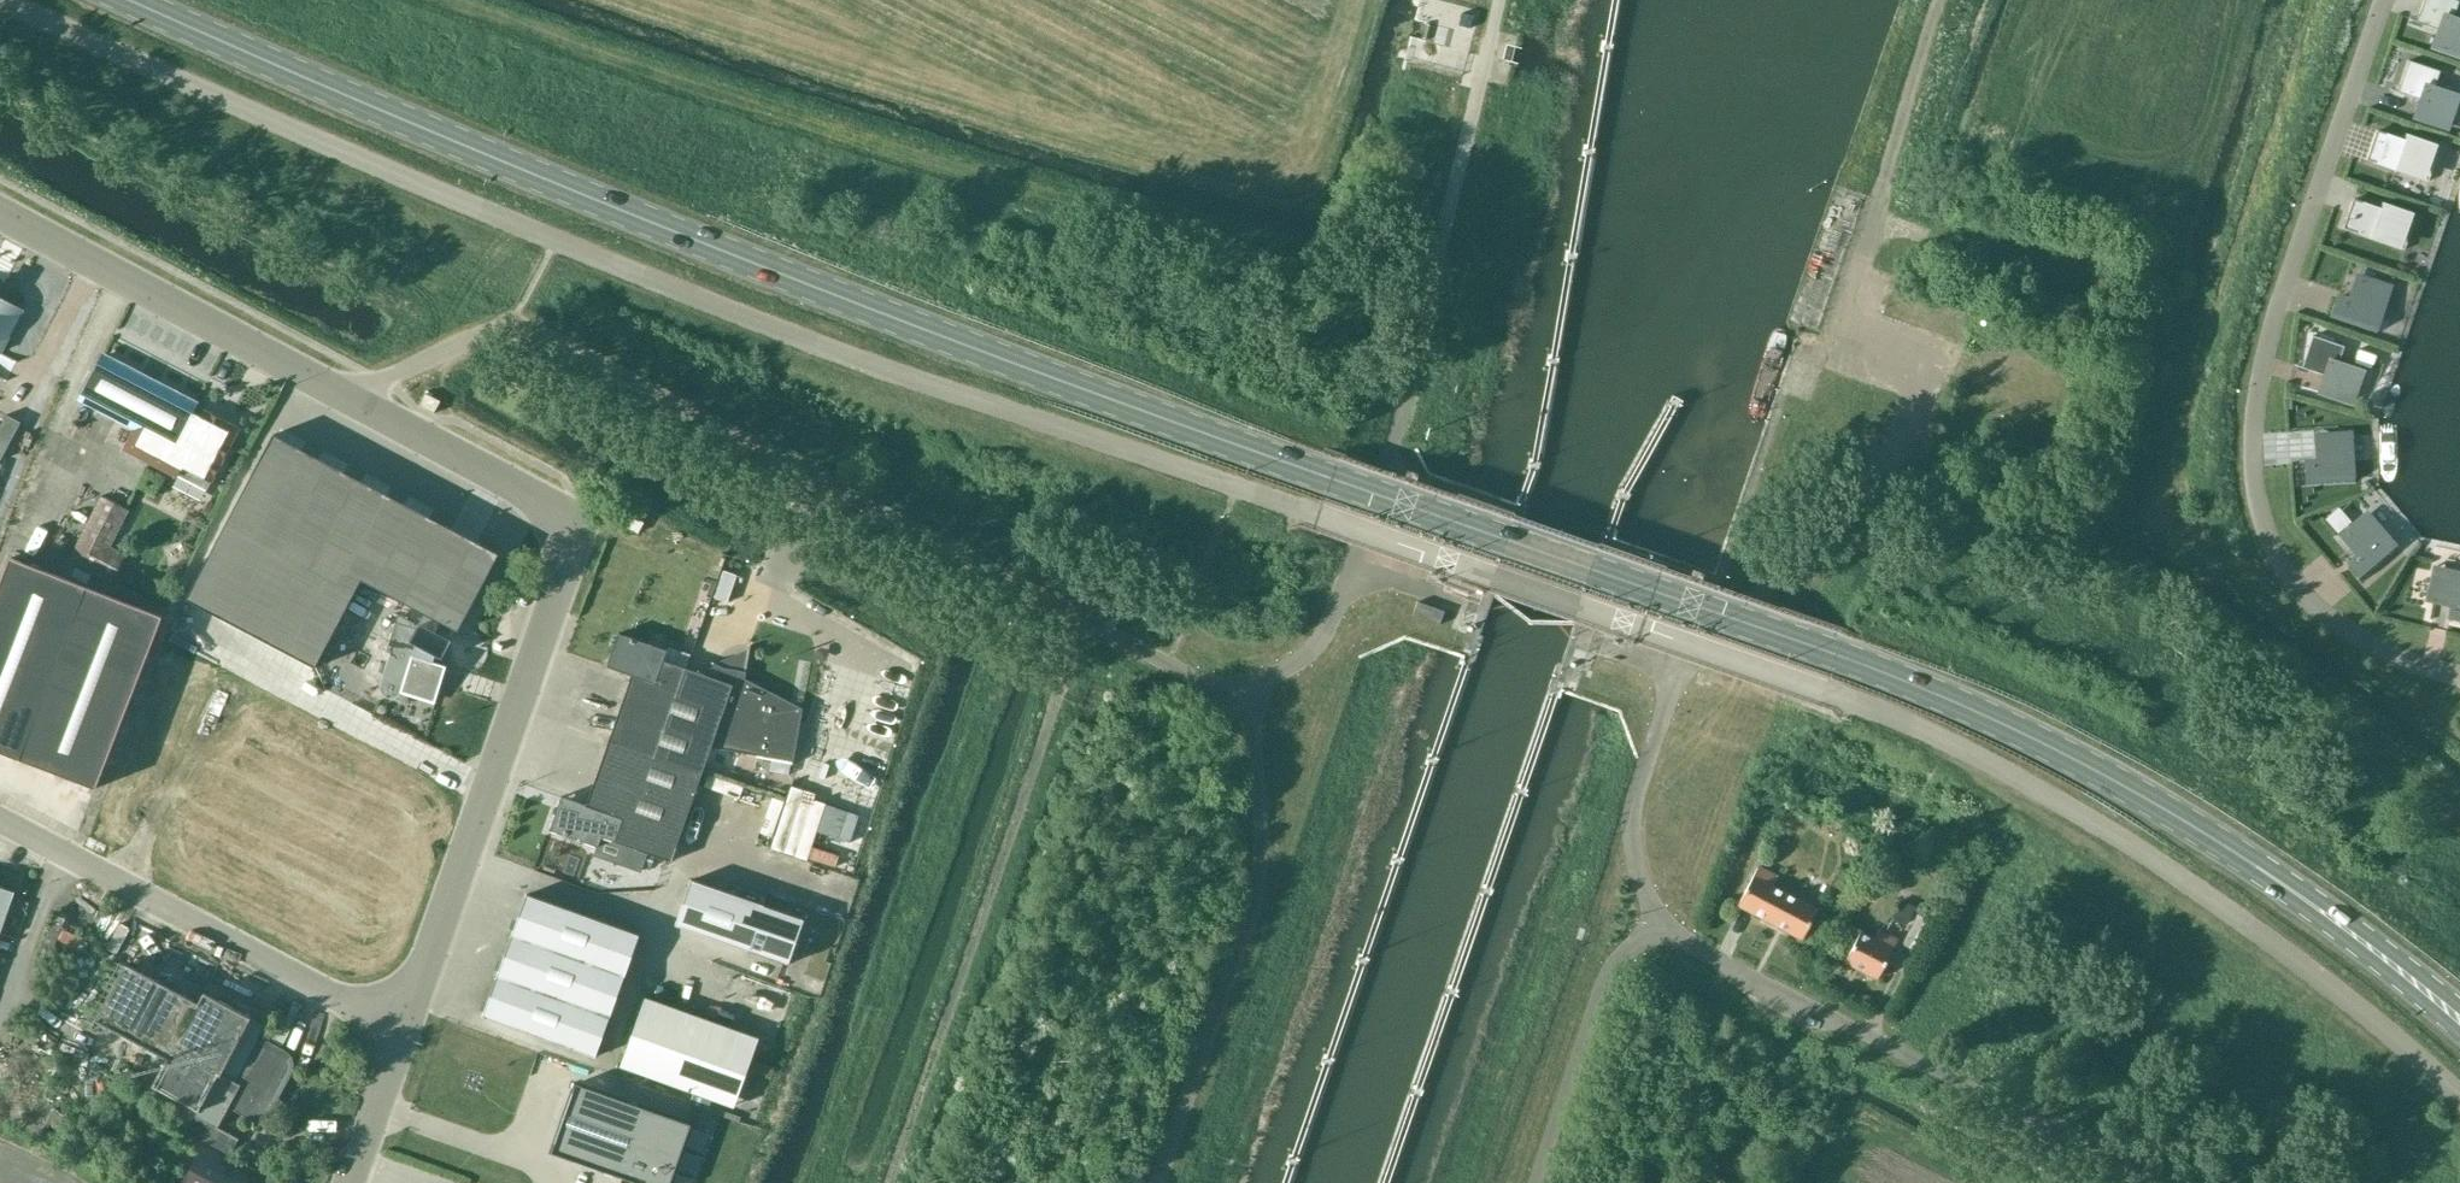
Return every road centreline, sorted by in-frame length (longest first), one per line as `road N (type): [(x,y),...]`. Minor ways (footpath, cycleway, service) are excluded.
road 1 (primary): [(2301,897),(2076,761),(1902,679),(981,350),(531,173),(129,0)]
road 2 (unclassified): [(2148,1182),(1688,943),(1654,910),(1633,858),(1634,800),(1666,671),(1869,483),(1901,442),(1930,355),(1834,323),(1883,179)]
road 3 (unclassified): [(1246,686),(1188,674),(511,318),(343,396)]
road 4 (unclassified): [(403,1029),(582,521),(343,396)]
road 5 (residential): [(2459,673),(2363,642),(2297,588),(2269,542),(2256,497),(2257,388),(2273,322),(2383,0)]
road 6 (unclassified): [(1499,0),(1390,442),(1334,609),(1303,657),(1246,686)]
road 7 (unclassified): [(1157,1182),(1256,888),(1261,832),(1246,686)]
road 8 (unclassified): [(403,1029),(0,819)]
road 9 (unclassified): [(343,396),(0,214)]
road 10 (primary): [(2301,897),(2459,1036)]
road 11 (primary): [(2459,1007),(2330,908),(2301,897)]
road 12 (track): [(1883,179),(1940,0)]
road 13 (unclassified): [(348,1182),(403,1029)]

